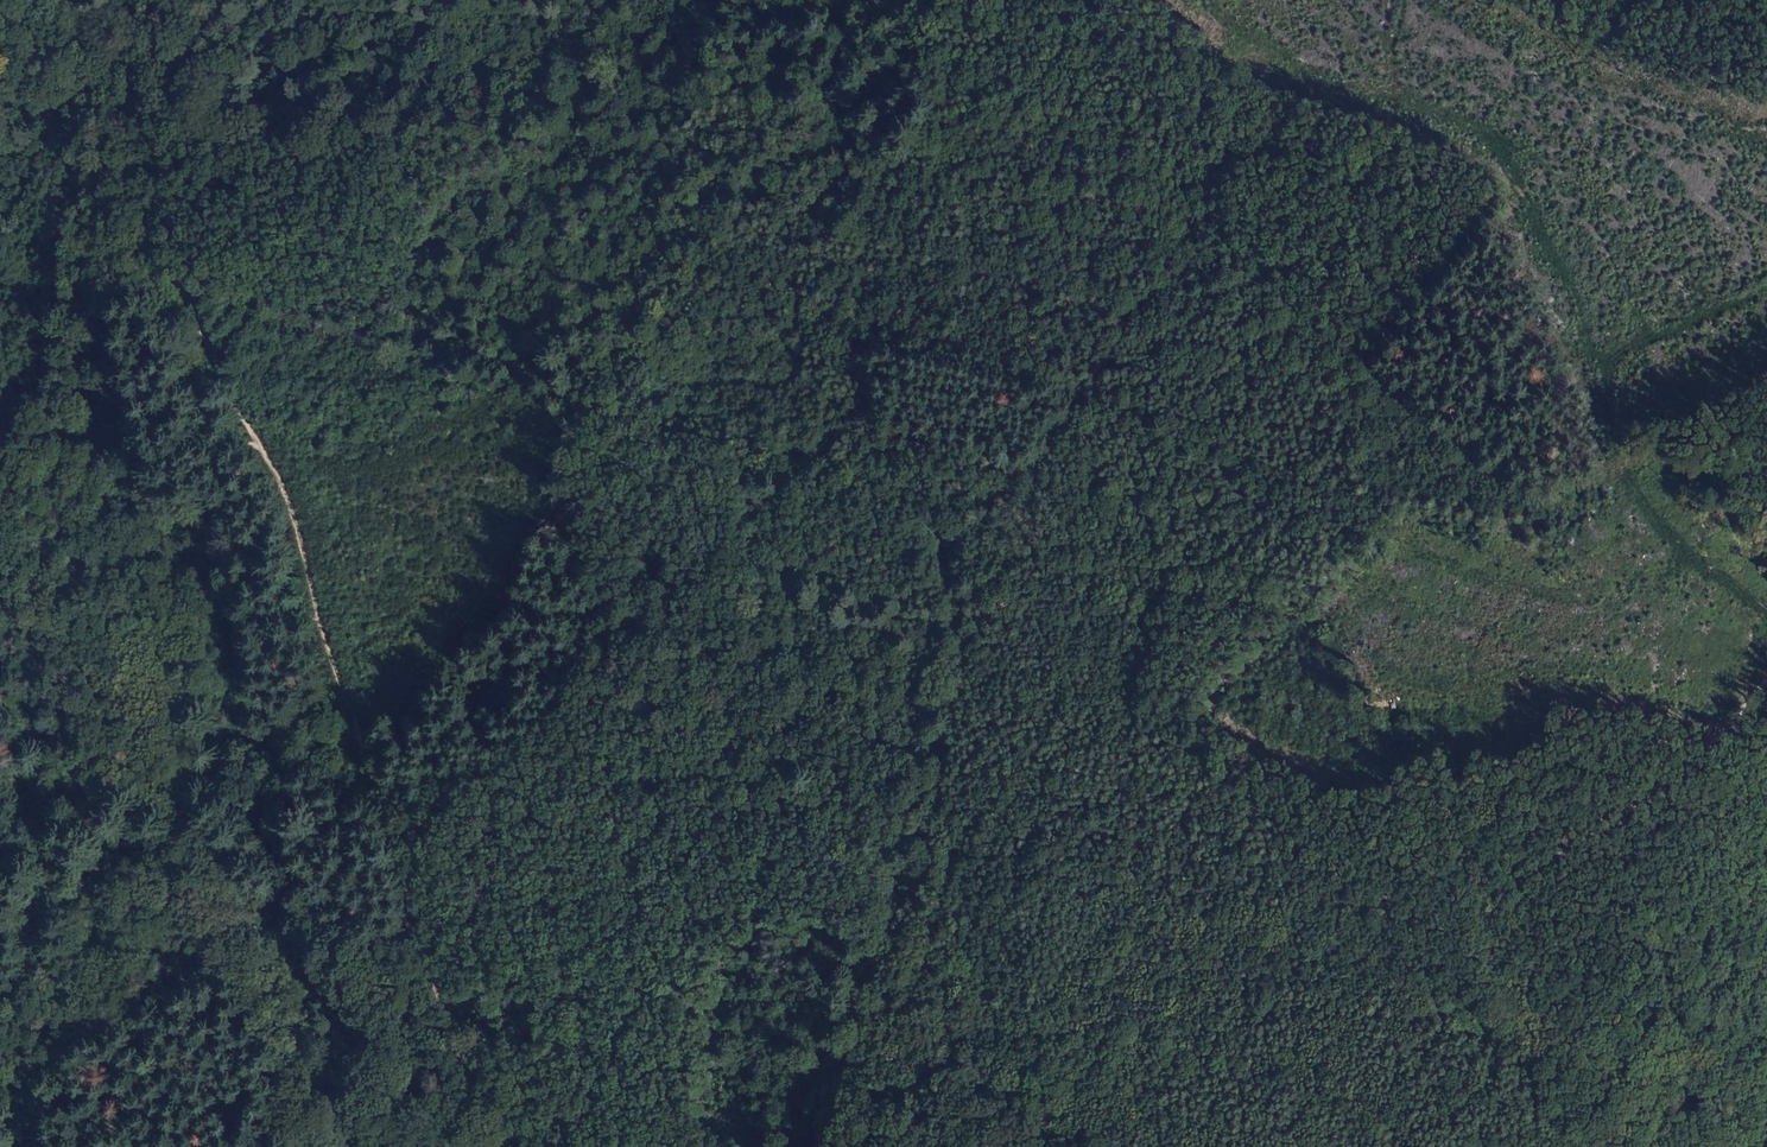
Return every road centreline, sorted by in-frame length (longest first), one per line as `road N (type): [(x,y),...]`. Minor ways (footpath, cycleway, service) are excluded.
road 1 (track): [(793,1146),(916,850),(950,728),(955,639),(940,555),(853,412),(762,334),(685,322),(644,295),(652,279),(683,260),(682,173),(708,0)]
road 2 (track): [(523,1146),(483,1081),(422,938),(392,814),(360,742),(301,526),(275,467),(128,184),(98,143),(0,77)]
road 3 (track): [(1657,1146),(1678,1077),(1766,920)]
road 4 (track): [(0,691),(14,720),(14,776),(0,805)]

